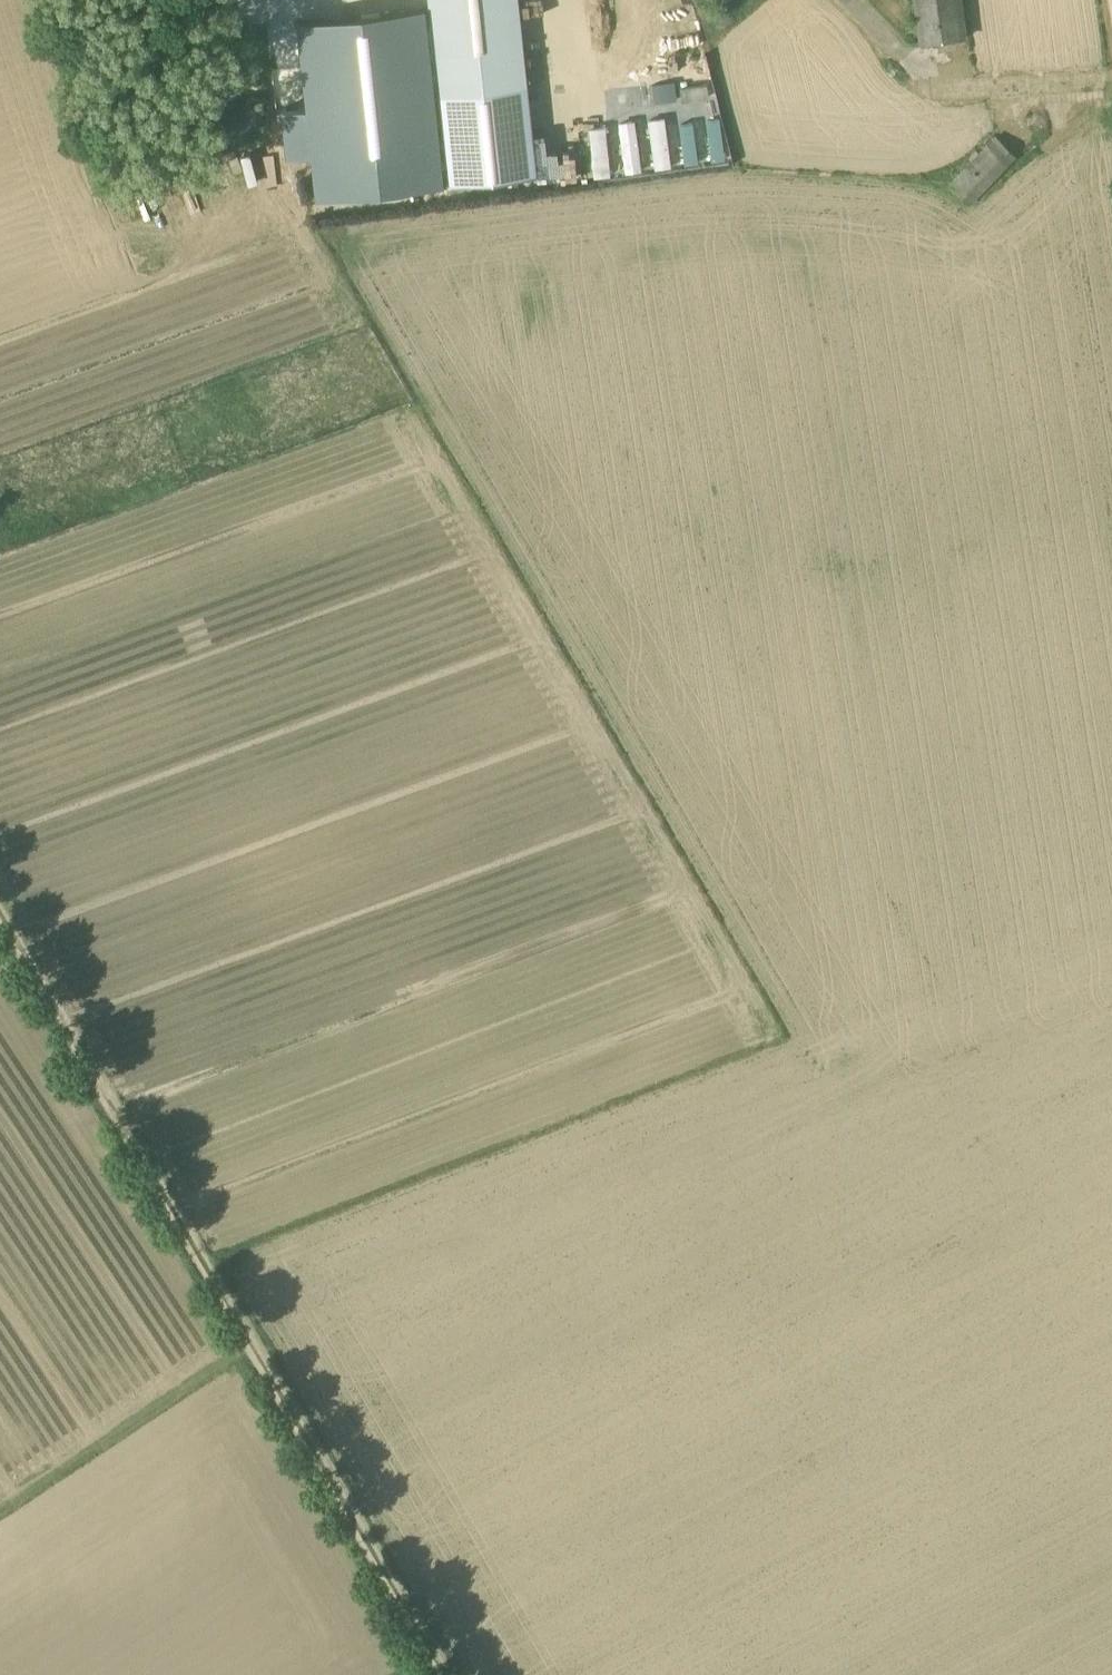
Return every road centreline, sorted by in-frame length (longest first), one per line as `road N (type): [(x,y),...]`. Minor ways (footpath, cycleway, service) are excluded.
road 1 (track): [(444,1674),(0,917)]
road 2 (track): [(0,1502),(247,1337)]

